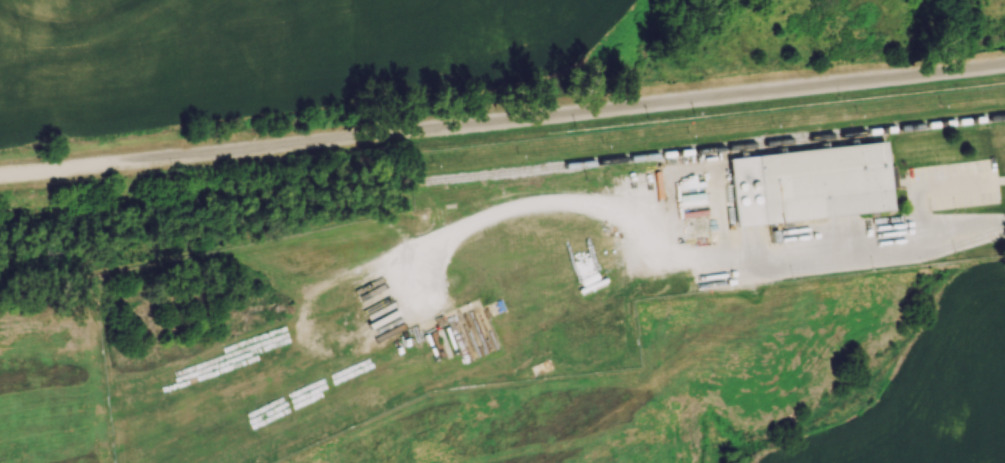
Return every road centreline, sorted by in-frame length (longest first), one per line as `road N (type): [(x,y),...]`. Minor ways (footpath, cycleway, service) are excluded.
road 1 (residential): [(0,178),(1004,64)]

